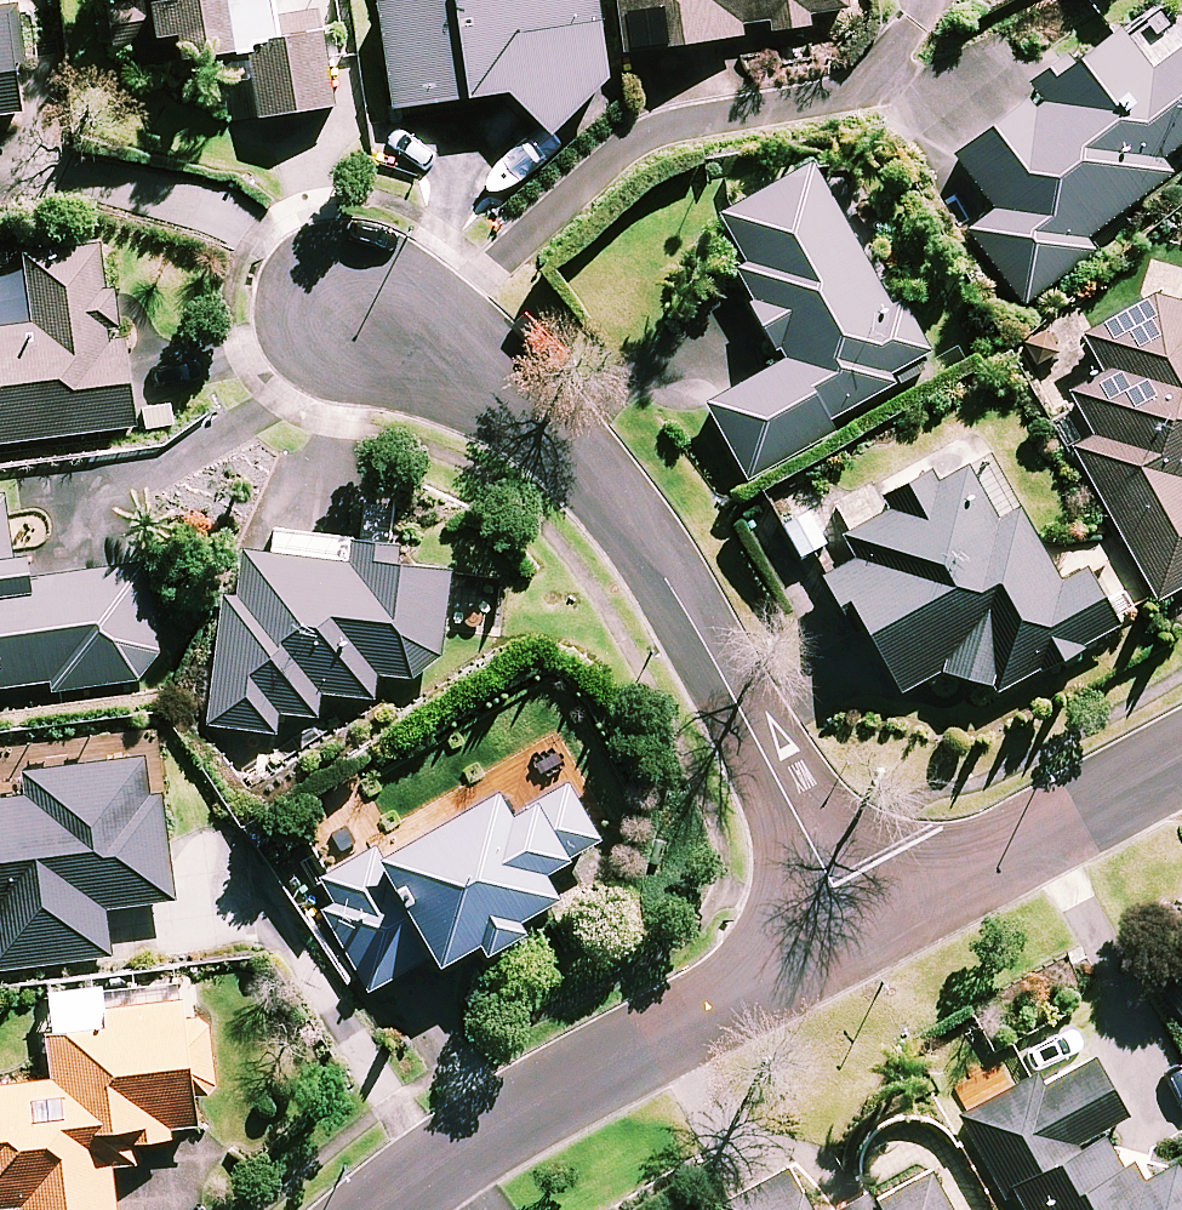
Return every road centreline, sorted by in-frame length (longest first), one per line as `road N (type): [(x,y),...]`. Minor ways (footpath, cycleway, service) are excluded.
road 1 (residential): [(358,307),(508,394),(584,459),(626,508),(860,930)]
road 2 (residential): [(860,930),(449,1151),(376,1209)]
road 3 (residential): [(1181,748),(860,930)]

